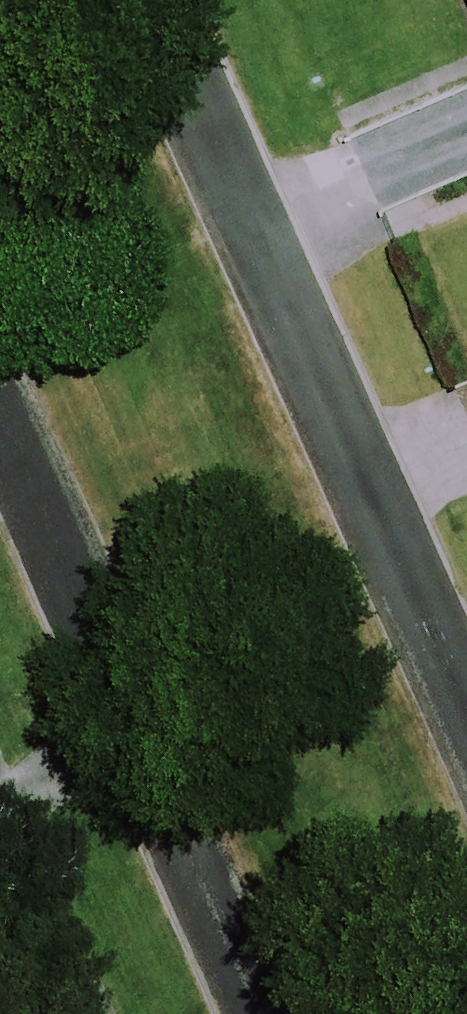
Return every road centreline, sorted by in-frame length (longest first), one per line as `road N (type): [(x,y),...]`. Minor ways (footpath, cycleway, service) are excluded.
road 1 (residential): [(152,0),(466,713)]
road 2 (residential): [(252,1013),(0,430)]

